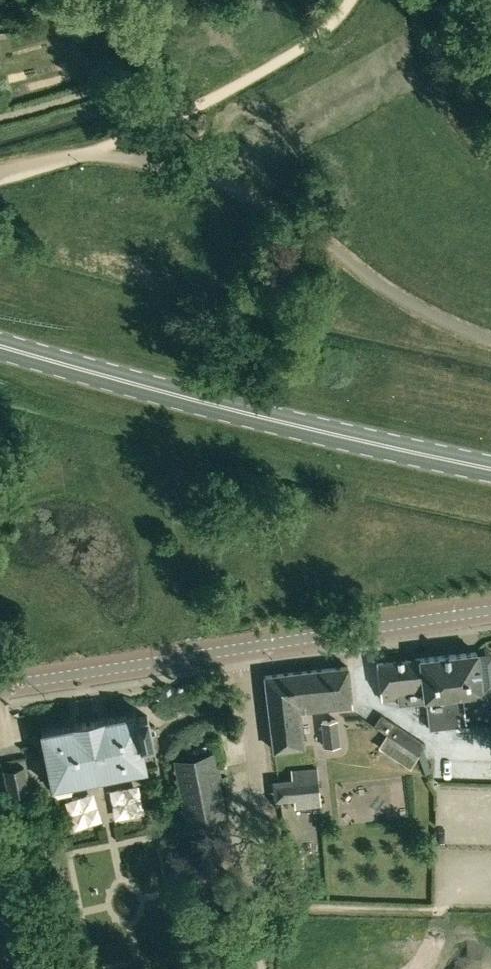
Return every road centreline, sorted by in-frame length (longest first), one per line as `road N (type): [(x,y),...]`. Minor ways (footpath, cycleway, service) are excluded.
road 1 (primary): [(0,342),(244,415),(490,469)]
road 2 (tertiary): [(252,650),(0,686)]
road 3 (residential): [(265,896),(252,650)]
road 4 (tertiary): [(490,610),(252,650)]

